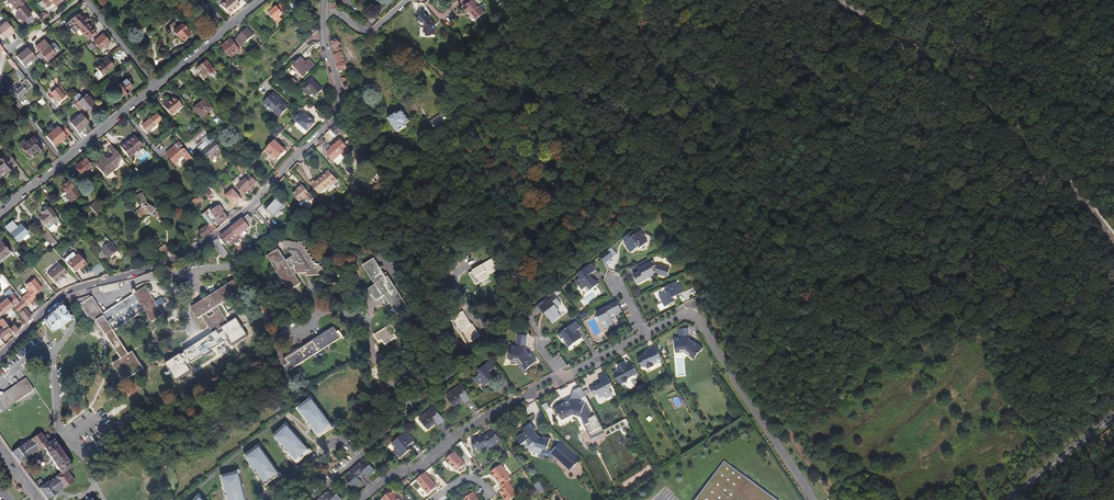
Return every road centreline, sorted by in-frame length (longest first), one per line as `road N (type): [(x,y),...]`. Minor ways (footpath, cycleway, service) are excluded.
road 1 (residential): [(0,358),(67,293),(196,250),(249,210),(335,120),(340,98),(324,39),(325,0)]
road 2 (unclassified): [(1113,242),(991,111),(837,0)]
road 3 (residential): [(648,334),(691,313),(811,499)]
road 4 (residential): [(360,499),(481,419),(567,375)]
road 5 (residential): [(156,87),(0,214)]
road 6 (track): [(415,113),(377,88),(323,13)]
road 7 (tertiary): [(1005,499),(1113,414)]
road 8 (residential): [(261,0),(156,87)]

